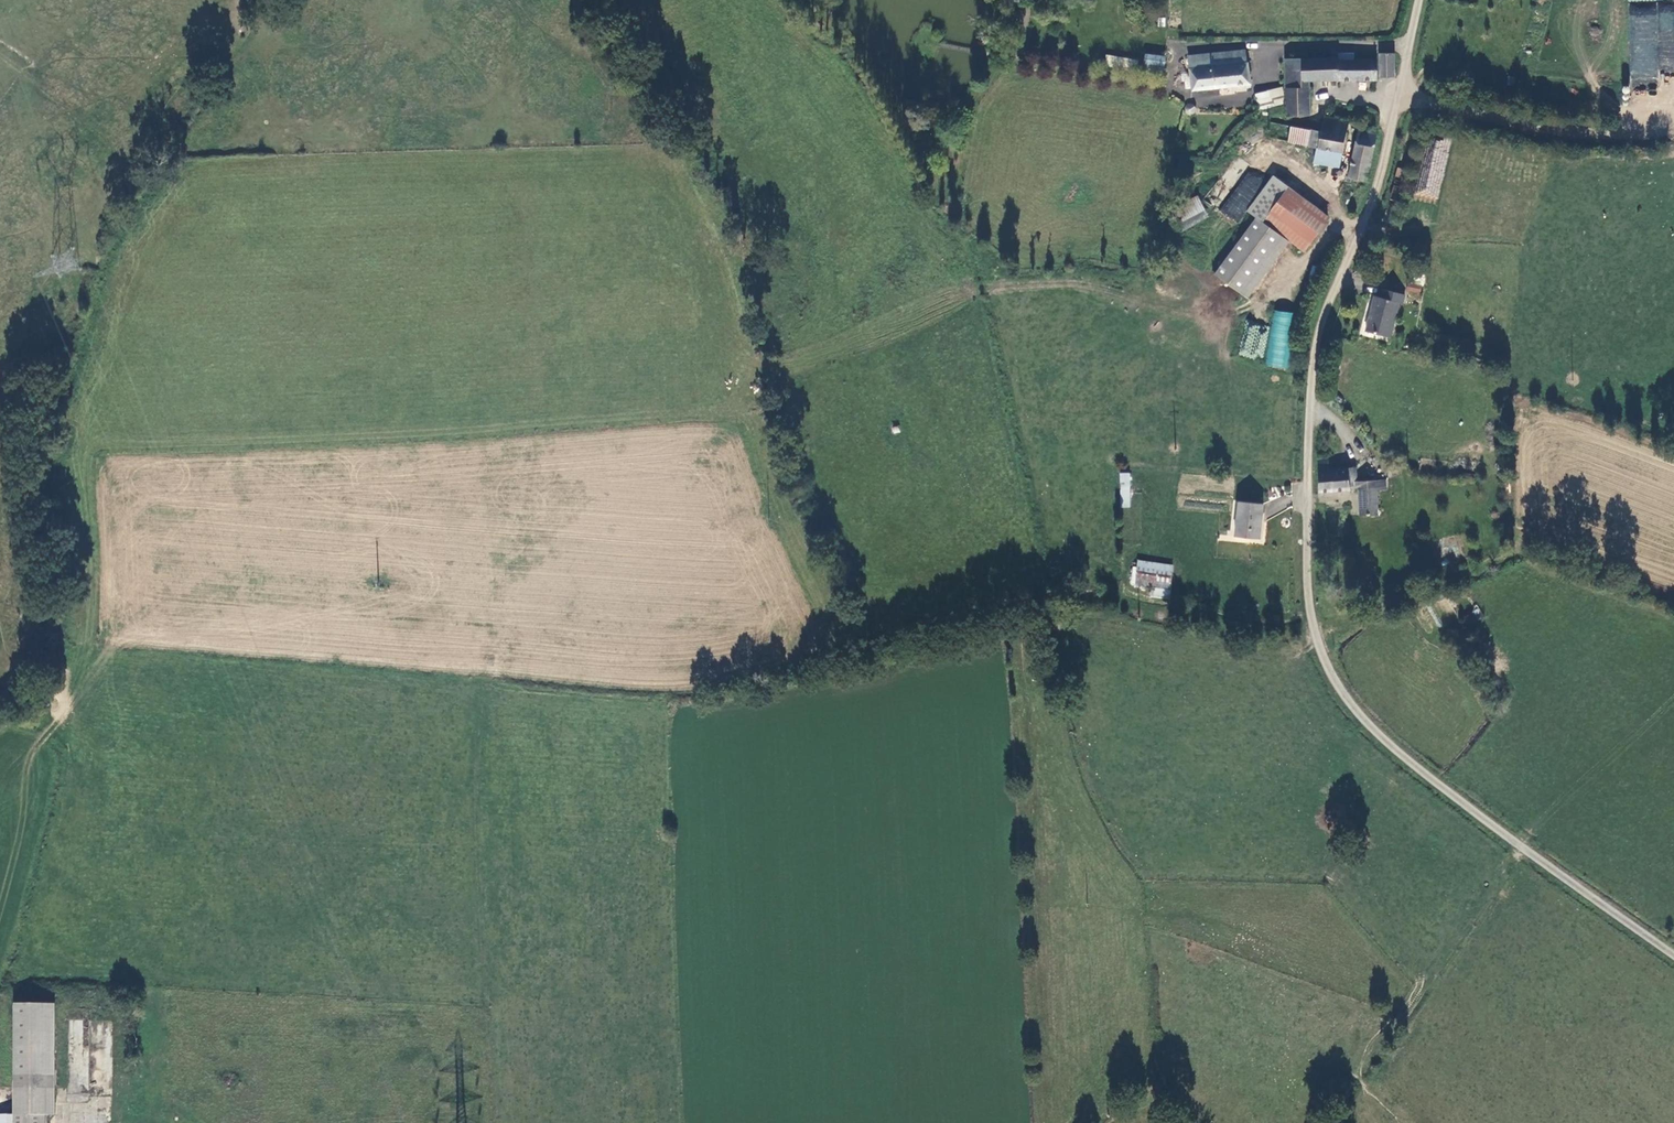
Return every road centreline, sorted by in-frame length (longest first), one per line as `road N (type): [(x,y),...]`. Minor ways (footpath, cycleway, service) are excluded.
road 1 (unclassified): [(1673,956),(1384,740),(1336,685),(1314,630),(1306,559),(1315,347),(1381,185),(1422,0)]
road 2 (track): [(1673,132),(1493,120),(1402,95)]

